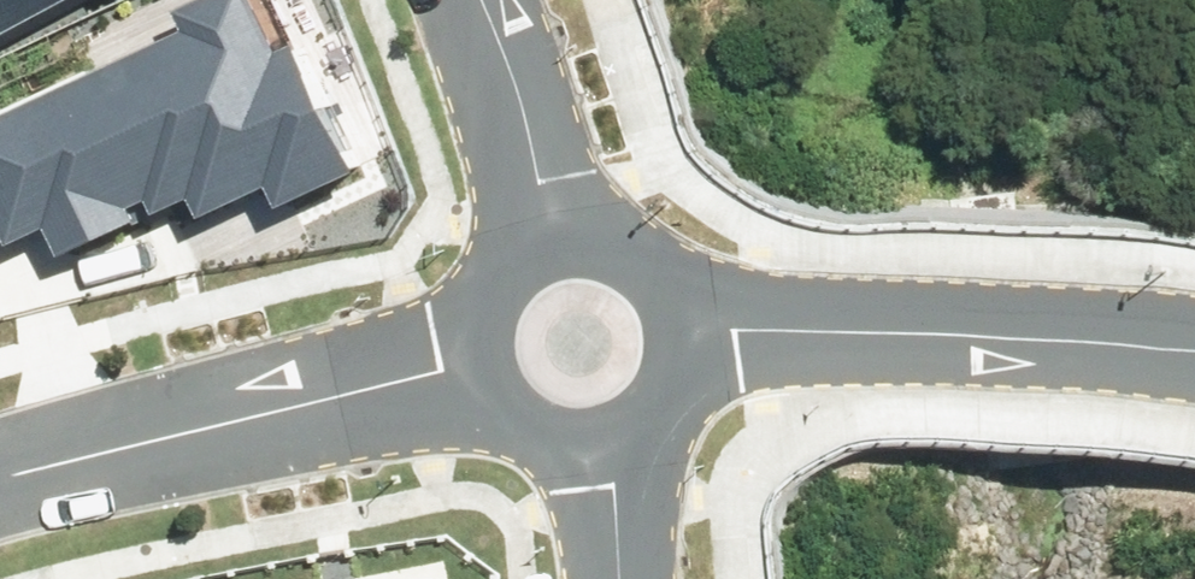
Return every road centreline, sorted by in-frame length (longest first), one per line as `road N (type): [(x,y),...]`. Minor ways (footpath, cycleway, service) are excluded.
road 1 (residential): [(686,327),(1194,339)]
road 2 (residential): [(0,478),(463,367)]
road 3 (residential): [(540,228),(539,182),(483,0)]
road 4 (residential): [(540,228),(607,228),(637,243),(662,266),(686,327)]
road 5 (residential): [(602,446),(563,449),(525,439),(493,417),(463,367)]
road 6 (residential): [(463,367),(462,309),(478,274),(505,245),(540,228)]
road 7 (residential): [(686,327),(683,366),(666,402),(638,430),(602,446)]
road 8 (residential): [(619,578),(616,491),(602,446)]

